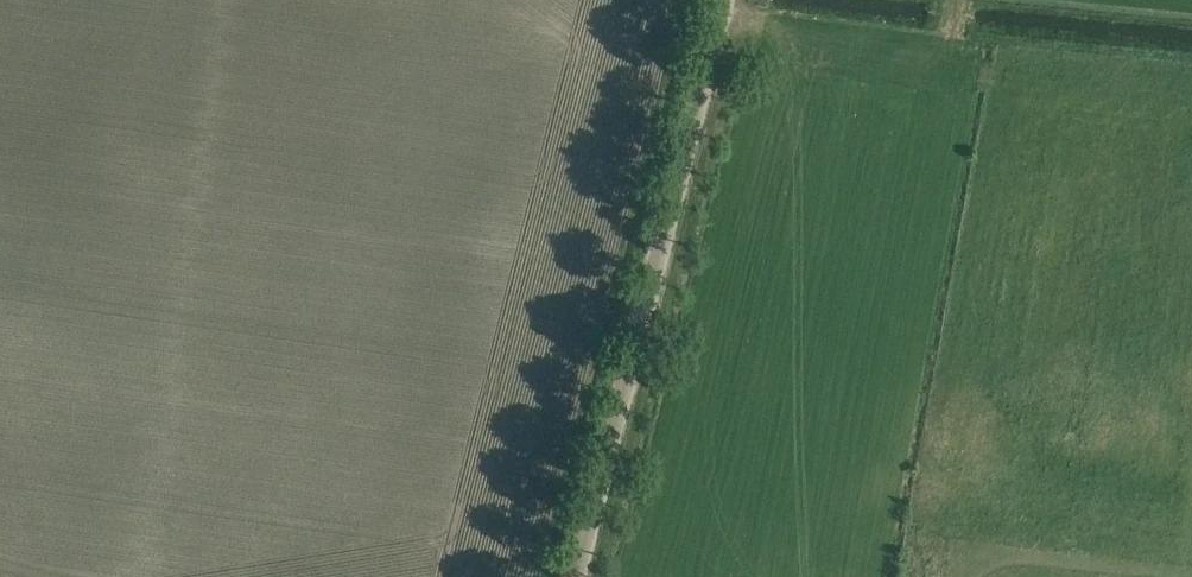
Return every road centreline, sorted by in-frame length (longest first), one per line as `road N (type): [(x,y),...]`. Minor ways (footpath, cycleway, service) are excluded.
road 1 (unclassified): [(575,576),(724,0)]

